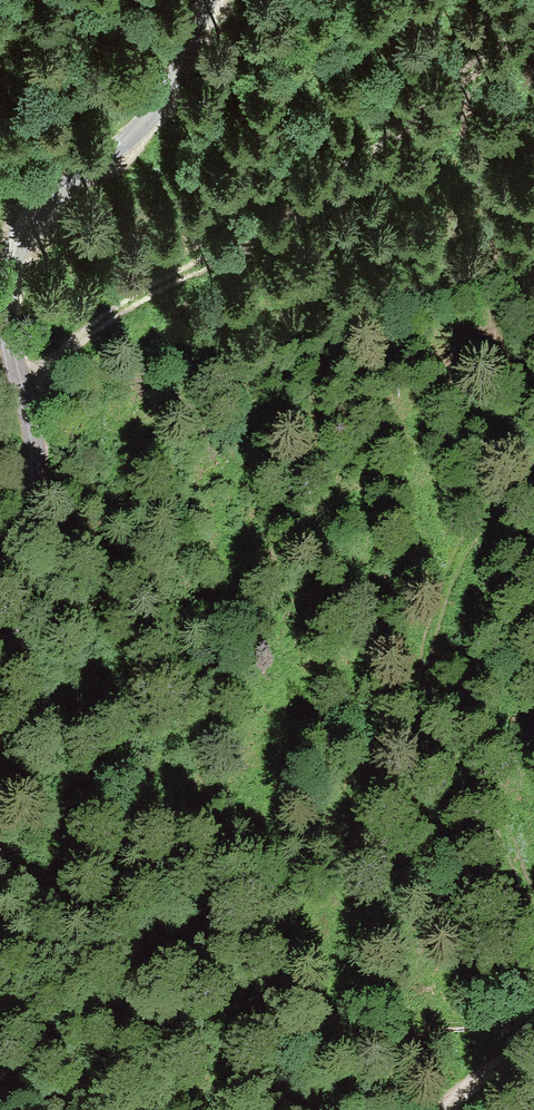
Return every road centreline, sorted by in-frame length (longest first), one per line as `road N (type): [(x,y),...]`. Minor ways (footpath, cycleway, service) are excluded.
road 1 (unclassified): [(214,0),(156,115),(133,145),(48,208),(10,266),(7,294),(36,445),(36,490),(32,546),(0,686)]
road 2 (track): [(26,391),(120,321),(285,226),(533,52)]

